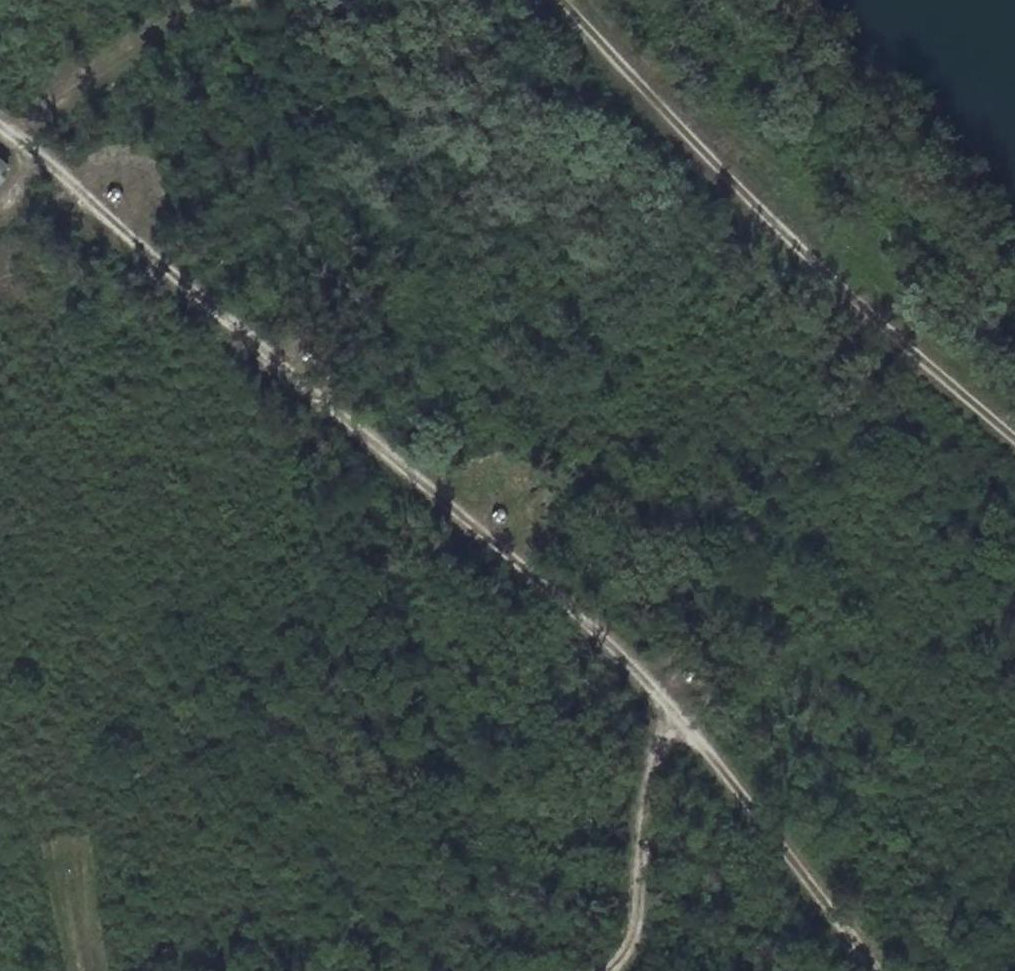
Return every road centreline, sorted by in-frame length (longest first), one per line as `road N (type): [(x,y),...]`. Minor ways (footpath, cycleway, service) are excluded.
road 1 (track): [(0,130),(560,597),(673,709),(885,970)]
road 2 (track): [(568,0),(813,258),(1014,438)]
road 3 (track): [(588,970),(618,959),(646,771),(673,709)]

